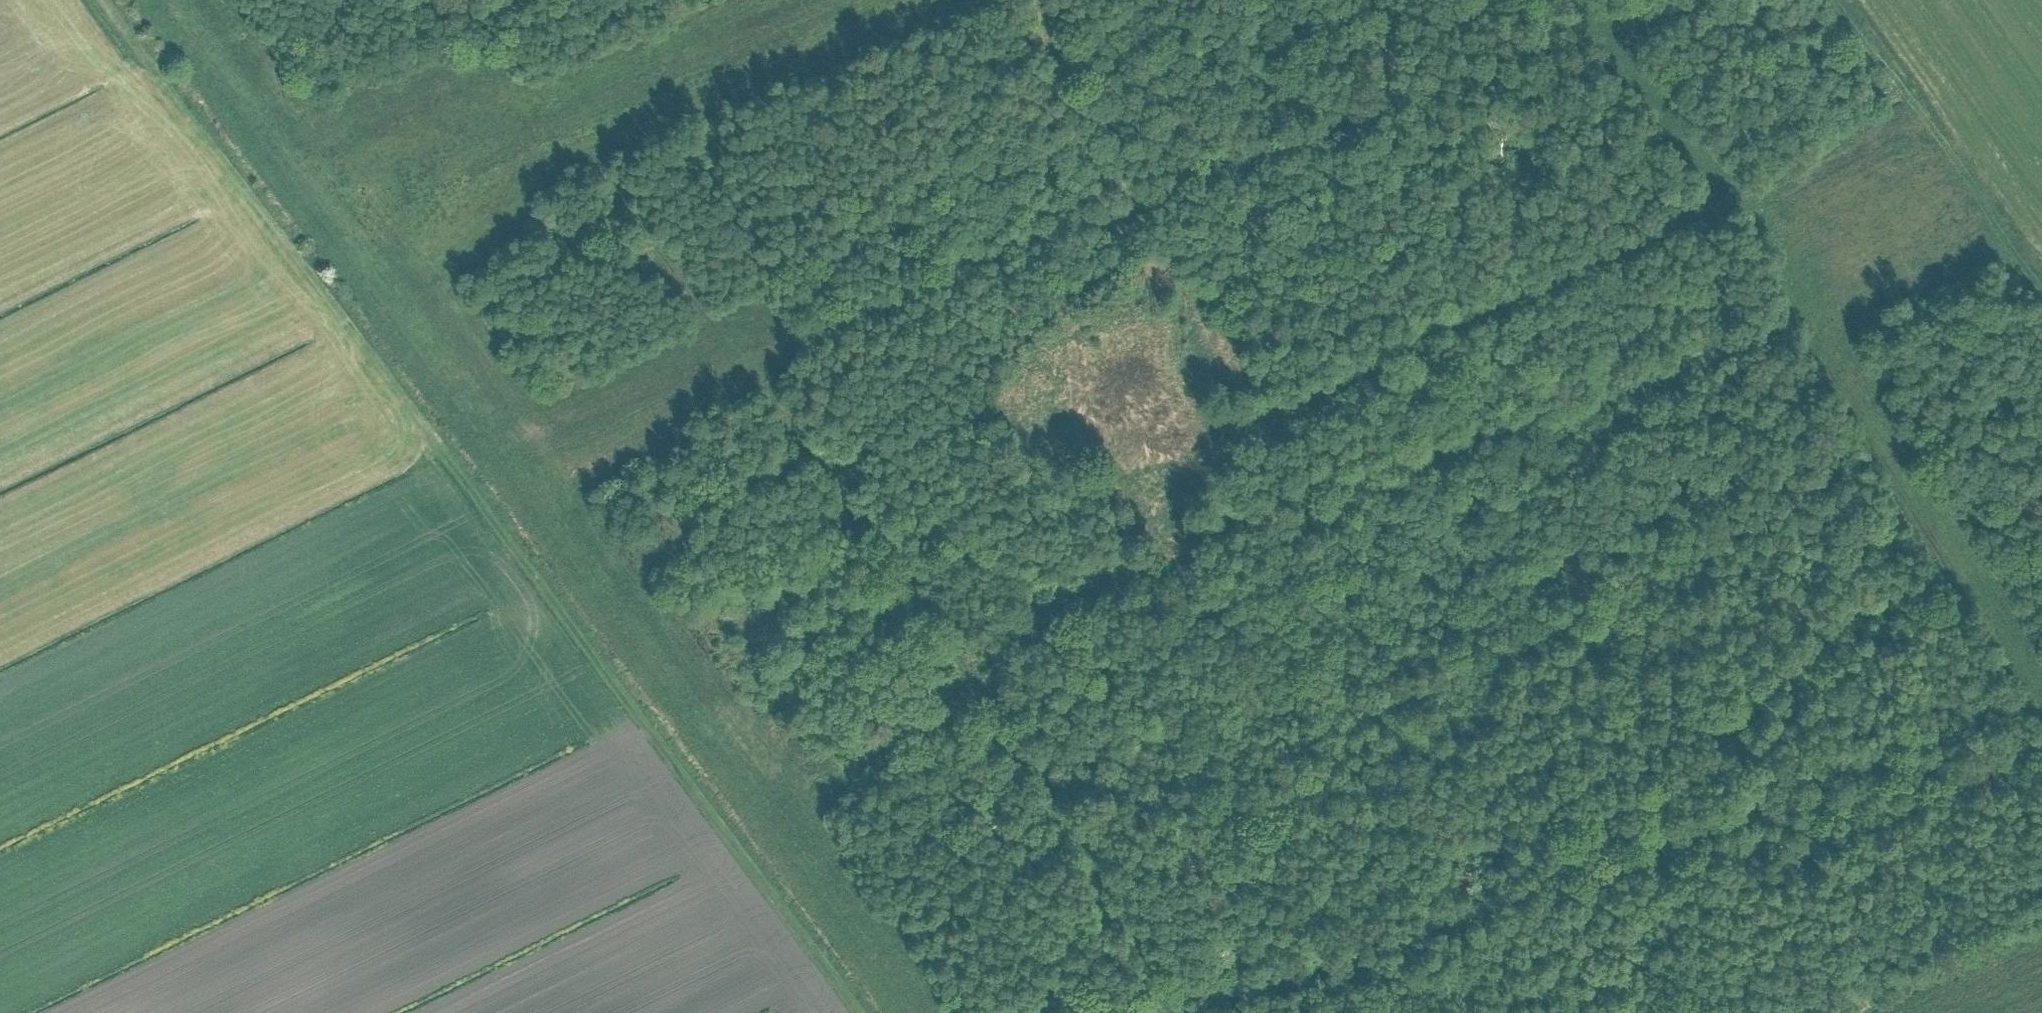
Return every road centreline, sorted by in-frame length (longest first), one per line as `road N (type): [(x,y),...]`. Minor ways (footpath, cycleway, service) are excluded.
road 1 (track): [(860,1012),(98,0)]

